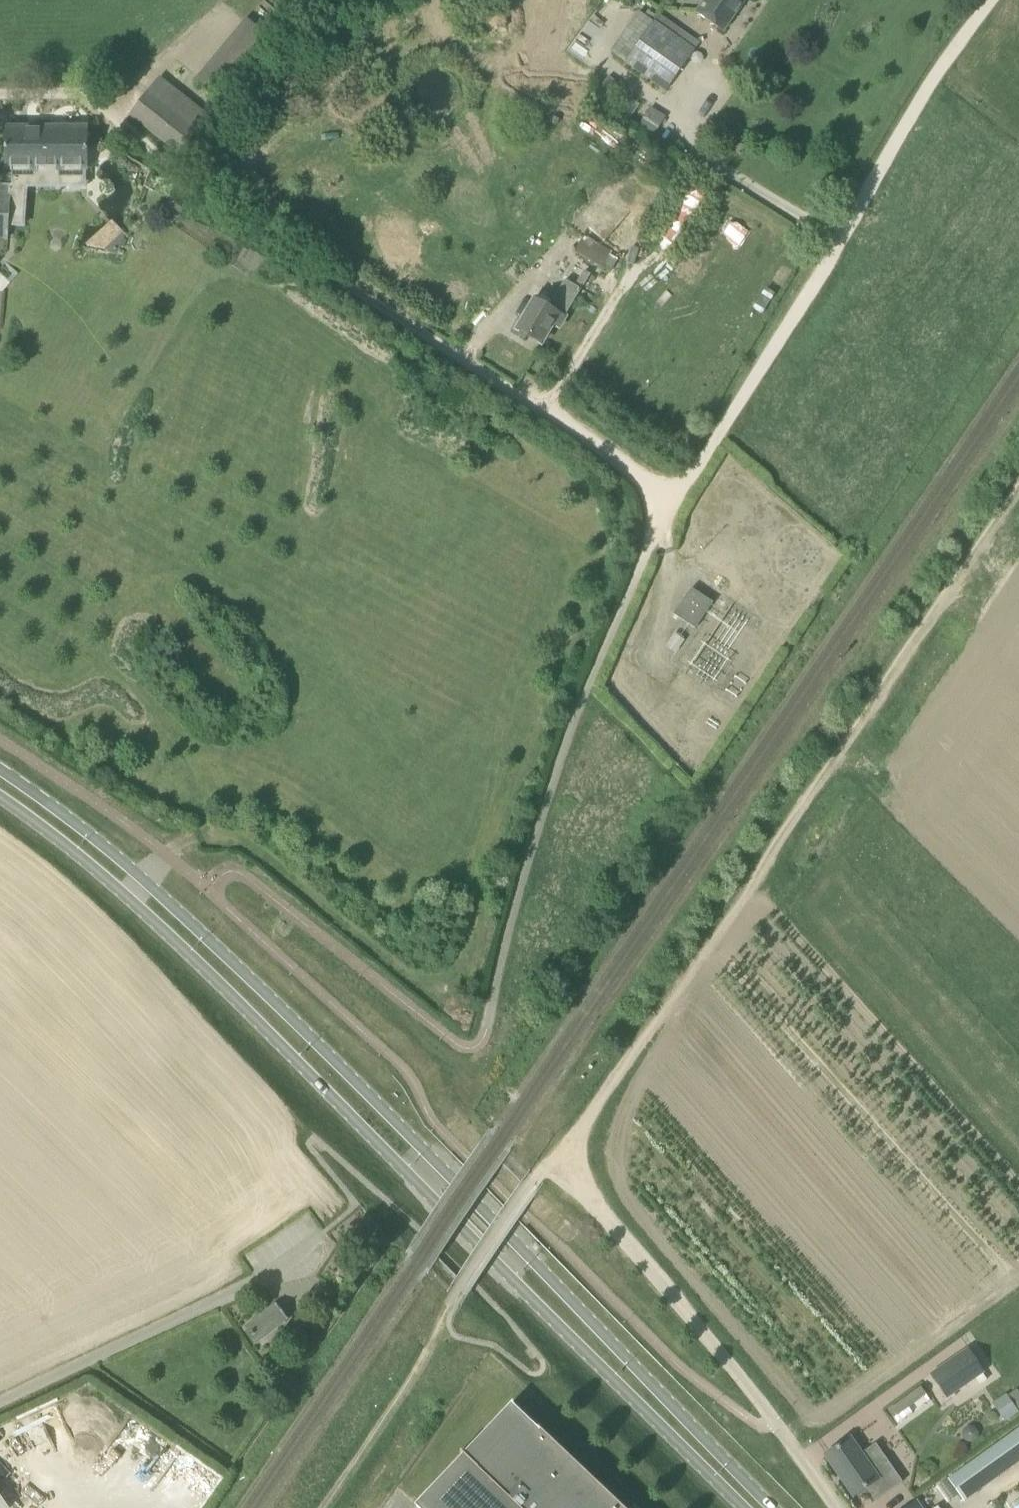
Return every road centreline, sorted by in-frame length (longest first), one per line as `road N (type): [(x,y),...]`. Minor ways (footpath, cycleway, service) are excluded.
road 1 (unclassified): [(487,1029),(525,870),(587,688),(673,500),(783,337),(918,105),(993,0)]
road 2 (secondary): [(773,1507),(145,881),(0,769)]
road 3 (secondary): [(0,800),(129,898),(744,1507)]
road 4 (track): [(673,500),(547,413),(268,246),(100,105),(53,92),(0,109)]
road 5 (track): [(564,1155),(1018,510)]
road 6 (unclassified): [(839,1507),(564,1155),(527,1191),(454,1304)]
road 7 (track): [(434,1000),(274,864),(230,841),(179,847),(129,898)]
road 8 (unclassified): [(249,1285),(0,1402)]
road 9 (track): [(454,1304),(431,1353),(325,1507)]

